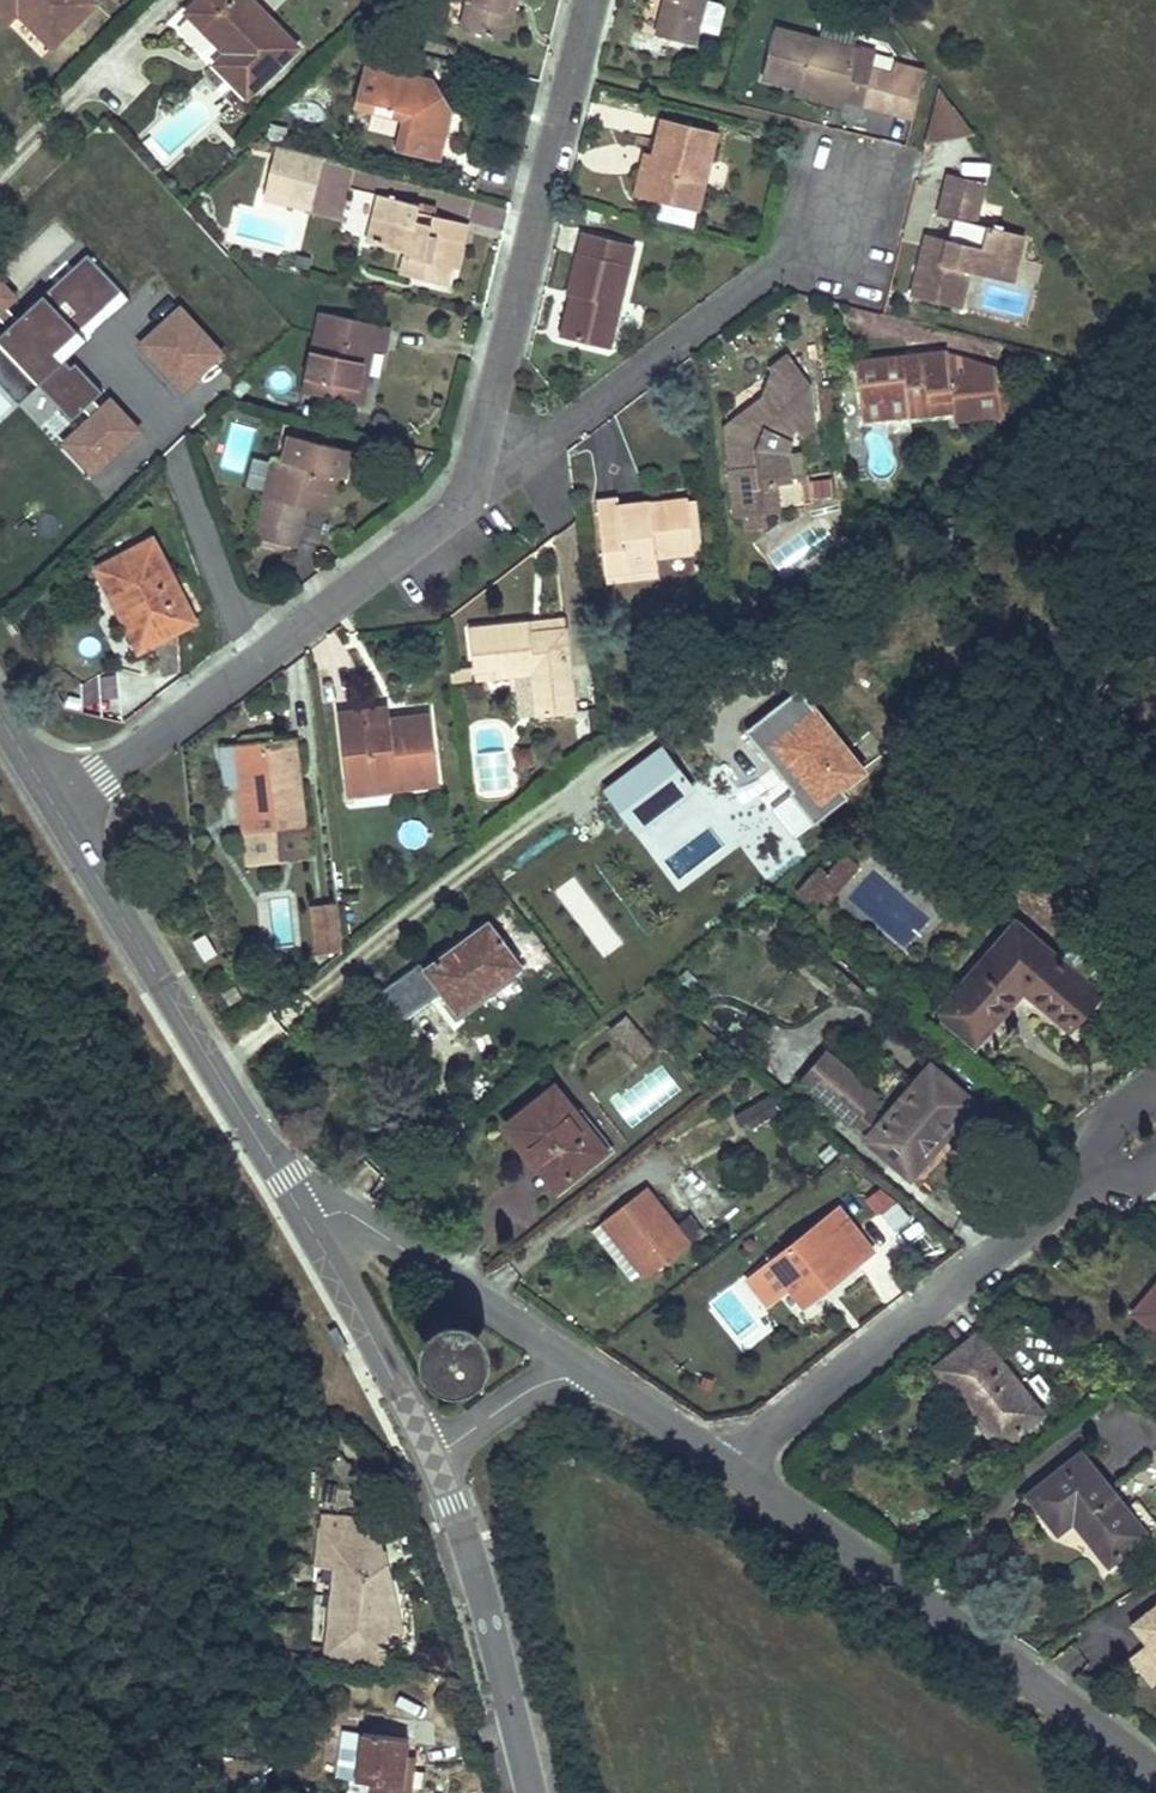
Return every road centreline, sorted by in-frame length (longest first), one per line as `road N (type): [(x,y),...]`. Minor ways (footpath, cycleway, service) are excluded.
road 1 (residential): [(730,1456),(1155,1102)]
road 2 (residential): [(483,466),(440,524),(56,809)]
road 3 (residential): [(730,1456),(1155,1759)]
road 4 (tertiary): [(56,809),(307,1223)]
road 5 (residential): [(590,0),(483,466)]
road 6 (residential): [(483,466),(521,460),(833,227)]
road 7 (tertiary): [(432,1454),(530,1792)]
road 8 (residential): [(307,1223),(351,1215),(581,1360)]
road 9 (tertiary): [(307,1223),(432,1454)]
road 10 (residential): [(581,1360),(567,1379),(527,1392),(432,1454)]
road 11 (residential): [(581,1360),(730,1456)]

